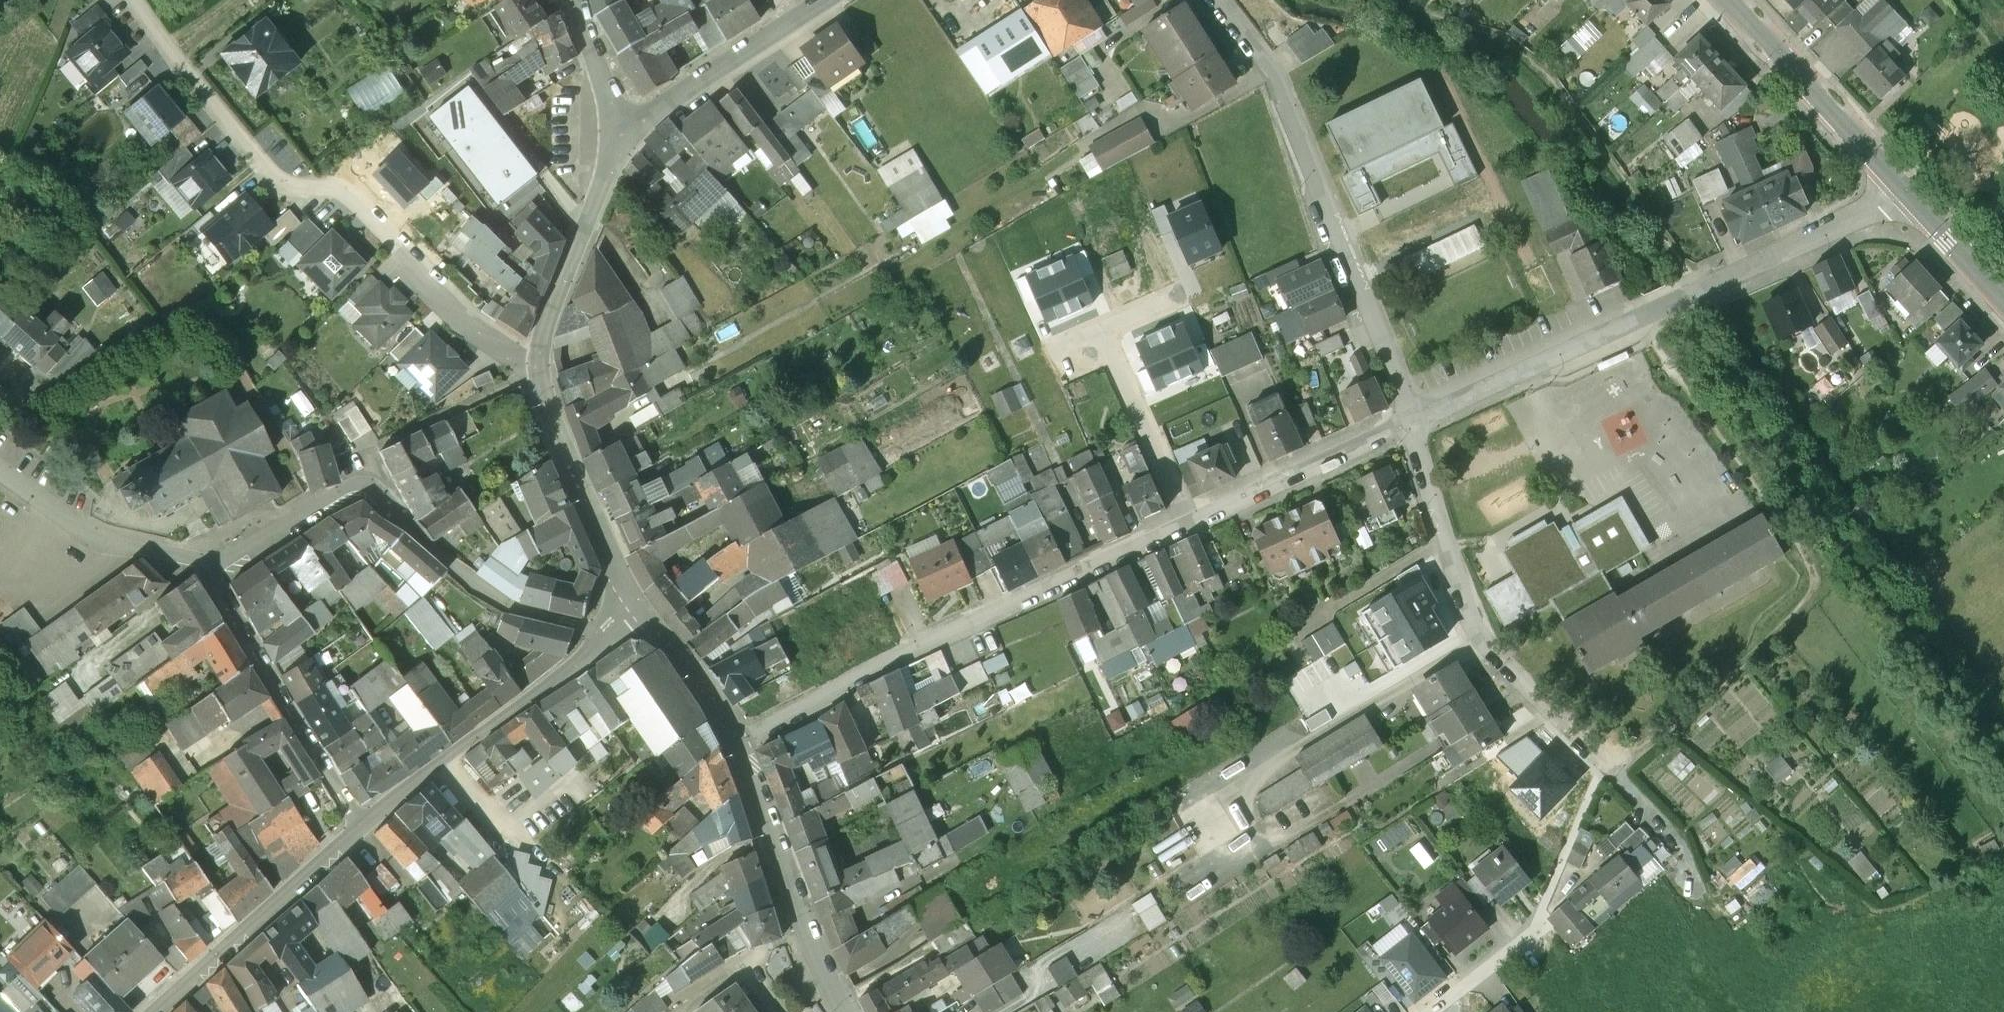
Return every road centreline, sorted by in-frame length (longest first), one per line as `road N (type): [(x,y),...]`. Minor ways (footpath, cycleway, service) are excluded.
road 1 (residential): [(1407,422),(1468,631),(1678,833),(1700,889)]
road 2 (residential): [(139,0),(262,170),(289,186),(343,187),(445,296),(518,352),(537,357)]
road 3 (residential): [(1407,422),(1913,197)]
road 4 (residential): [(734,740),(1190,522)]
road 5 (residential): [(602,645),(585,626),(518,609),(476,585),(388,509),(372,481),(207,574)]
road 6 (residential): [(1217,0),(1292,96),(1407,422)]
road 7 (residential): [(602,645),(359,825)]
road 8 (residential): [(359,825),(207,574)]
road 9 (residential): [(734,740),(800,920),(845,1011)]
road 10 (residential): [(537,357),(552,422),(603,543),(645,615)]
road 11 (residential): [(359,825),(157,1011)]
road 12 (tertiary): [(1735,0),(1913,197)]
road 13 (residential): [(824,0),(615,133)]
road 14 (residential): [(1190,522),(1407,422)]
road 15 (residential): [(615,133),(537,357)]
road 16 (residential): [(207,574),(64,516),(0,466)]
road 17 (residential): [(1190,522),(1105,330)]
road 18 (residential): [(645,615),(688,663),(734,740)]
road 19 (residential): [(615,133),(577,0)]
road 20 (tertiary): [(1913,197),(2003,298)]

